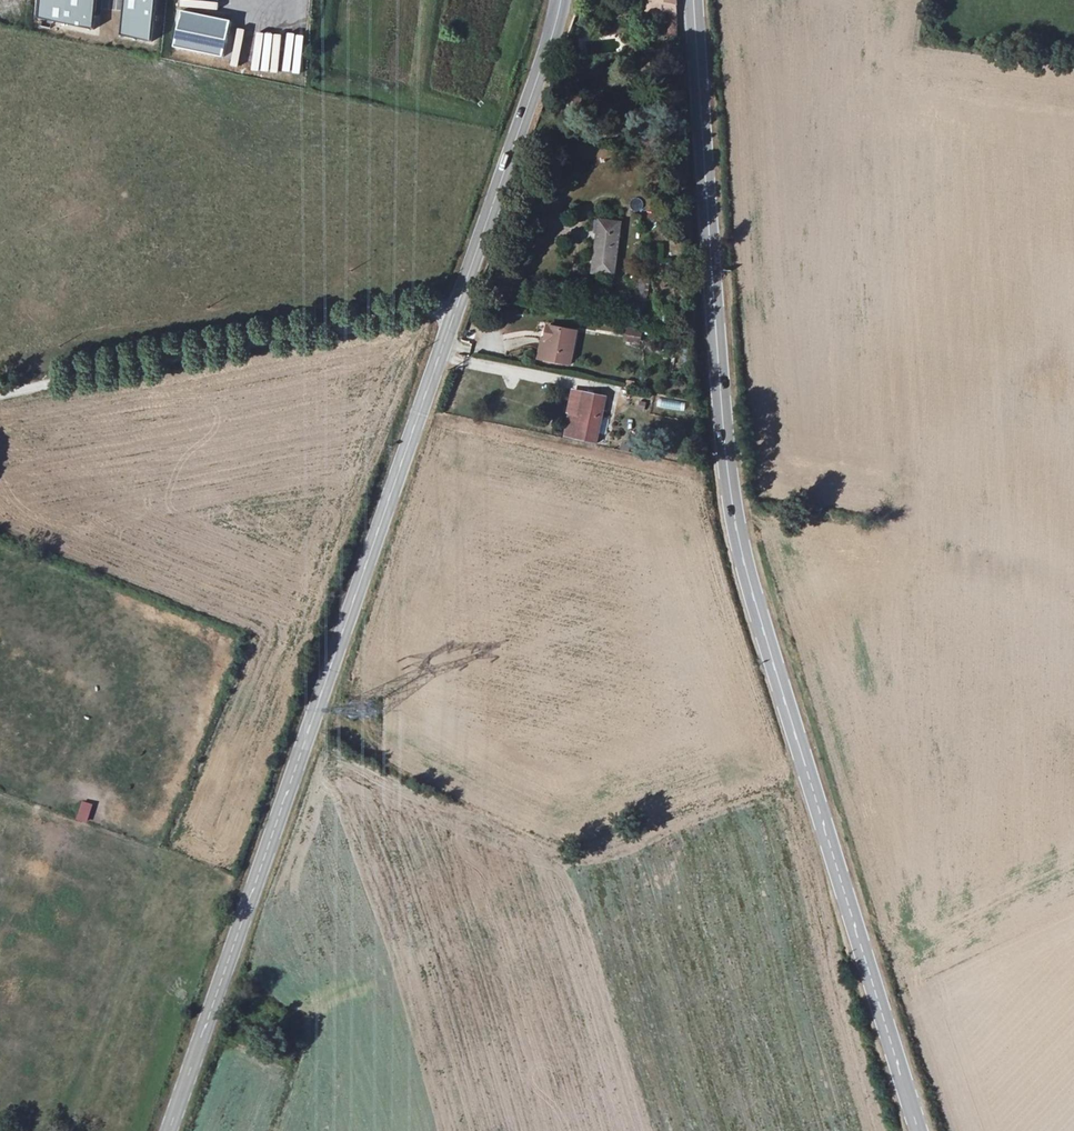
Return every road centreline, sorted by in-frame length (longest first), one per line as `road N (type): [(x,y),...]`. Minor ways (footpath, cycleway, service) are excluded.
road 1 (primary): [(169,1130),(562,0)]
road 2 (secondary): [(918,1130),(734,516),(694,0)]

